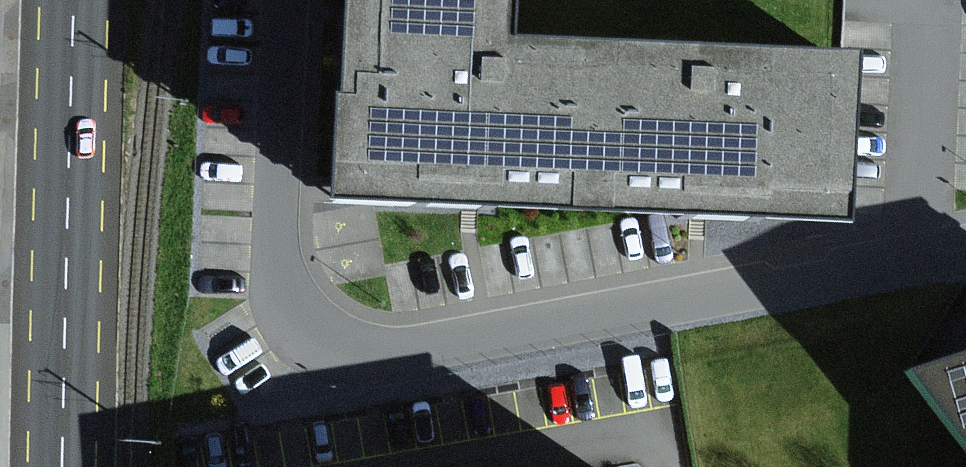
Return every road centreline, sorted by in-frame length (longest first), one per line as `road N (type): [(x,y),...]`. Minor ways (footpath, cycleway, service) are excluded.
road 1 (residential): [(965,249),(486,338),(373,352),(336,346),(296,314),(276,253),(289,0)]
road 2 (primary): [(59,466),(71,0)]
road 3 (residential): [(511,466),(664,442),(668,466)]

